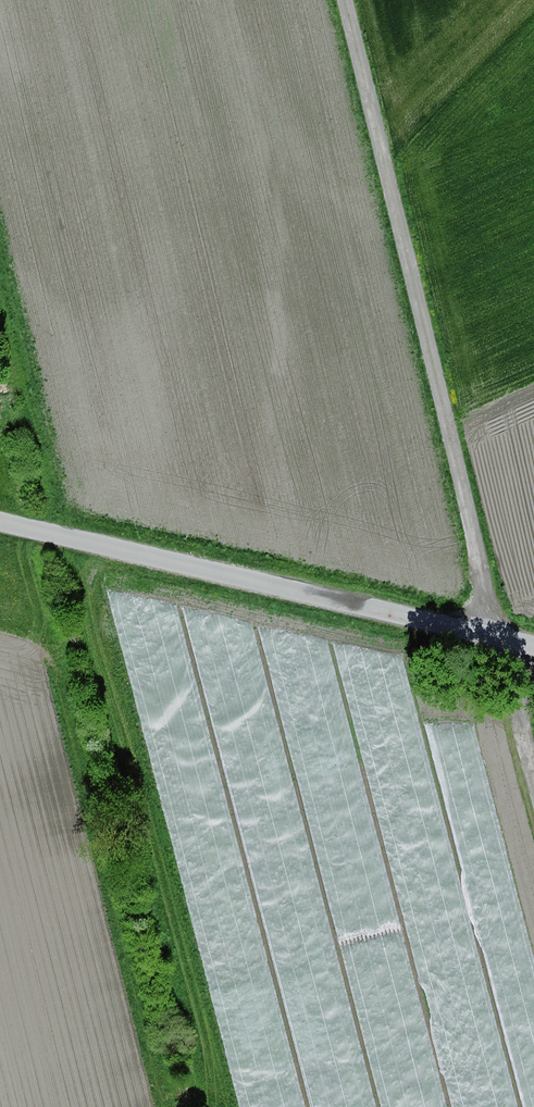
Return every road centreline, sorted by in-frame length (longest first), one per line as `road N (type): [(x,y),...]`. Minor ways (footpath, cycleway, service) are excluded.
road 1 (track): [(503,641),(341,0)]
road 2 (unclassified): [(0,520),(533,649)]
road 3 (track): [(503,641),(533,767)]

